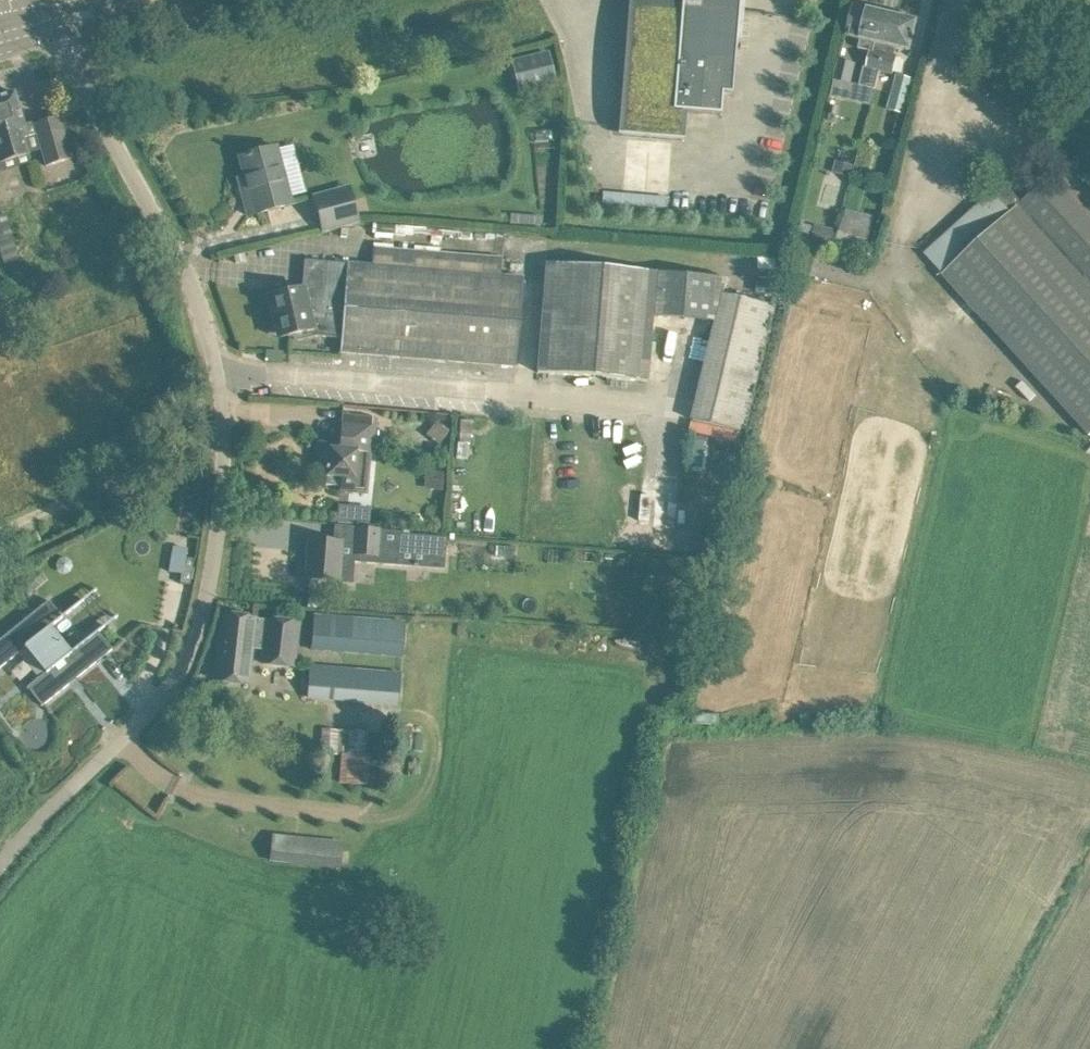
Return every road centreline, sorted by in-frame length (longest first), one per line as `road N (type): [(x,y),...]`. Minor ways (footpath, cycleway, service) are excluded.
road 1 (unclassified): [(0,865),(163,698),(198,649),(224,513),(225,417),(209,335),(187,272),(51,34)]
road 2 (secondary): [(51,34),(179,0)]
road 3 (tertiary): [(1089,86),(998,0)]

